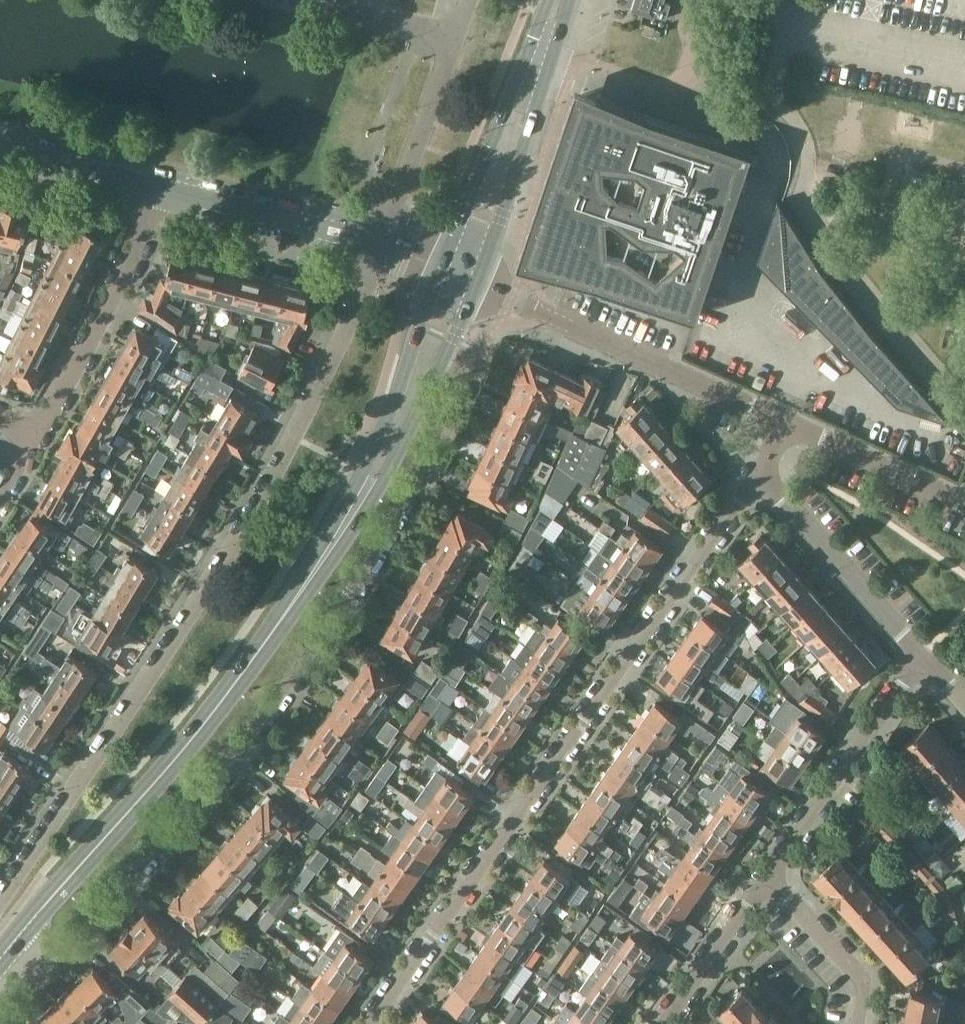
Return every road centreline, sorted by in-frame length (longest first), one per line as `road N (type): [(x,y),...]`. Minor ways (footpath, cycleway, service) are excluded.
road 1 (residential): [(1,955),(60,954),(201,800),(355,595),(473,372),(444,356)]
road 2 (residential): [(380,245),(291,437),(139,688),(0,891)]
road 3 (residential): [(382,1023),(763,481)]
road 4 (primary): [(1,955),(178,760),(284,617)]
road 5 (primary): [(439,267),(389,419),(284,617)]
road 6 (primary): [(284,617),(343,547),(444,356)]
road 7 (residential): [(39,429),(160,185)]
road 8 (residential): [(772,872),(921,663)]
road 9 (residential): [(786,424),(558,320)]
road 10 (primary): [(477,282),(554,53)]
road 11 (residential): [(921,663),(763,481)]
road 12 (primary): [(530,45),(439,267)]
road 13 (residential): [(160,185),(380,245)]
road 14 (unclassified): [(380,245),(456,38)]
road 15 (unclassified): [(554,53),(648,83),(686,80),(696,53),(683,0)]
road 16 (residential): [(964,505),(786,424)]
road 17 (residential): [(857,1023),(864,979),(772,872)]
road 18 (residential): [(667,1023),(772,872)]
road 19 (residential): [(0,147),(160,185)]
road 20 (residential): [(456,38),(305,0)]

